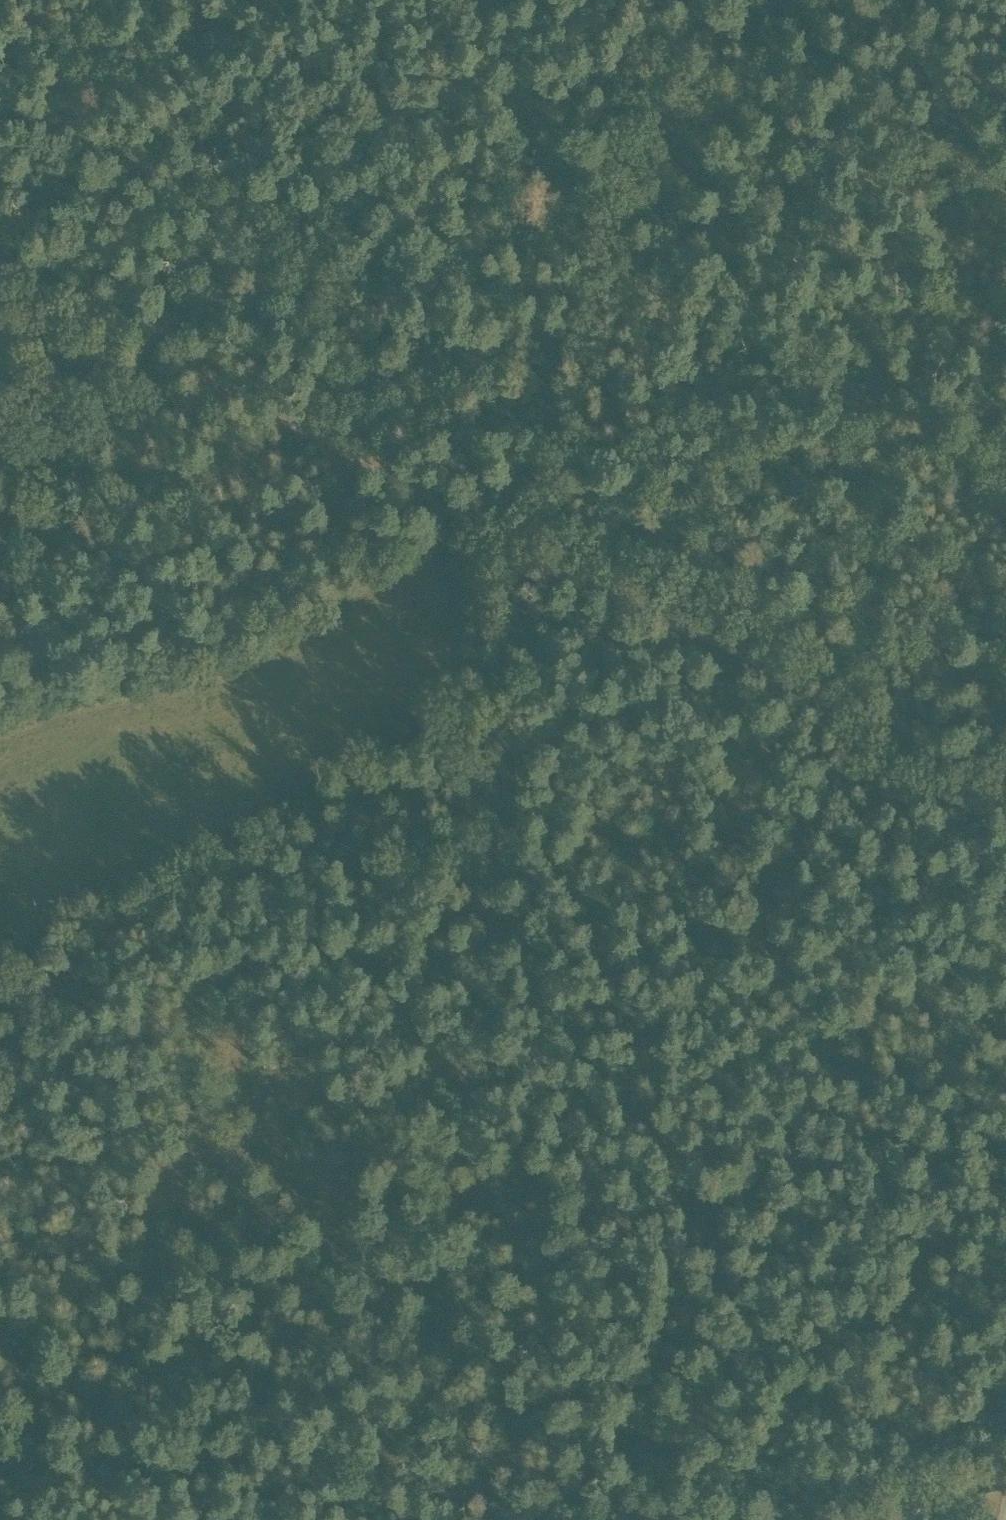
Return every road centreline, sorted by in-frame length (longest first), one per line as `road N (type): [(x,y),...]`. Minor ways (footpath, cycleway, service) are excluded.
road 1 (track): [(1005,788),(940,766),(0,262)]
road 2 (unclassified): [(893,1519),(1005,1462)]

